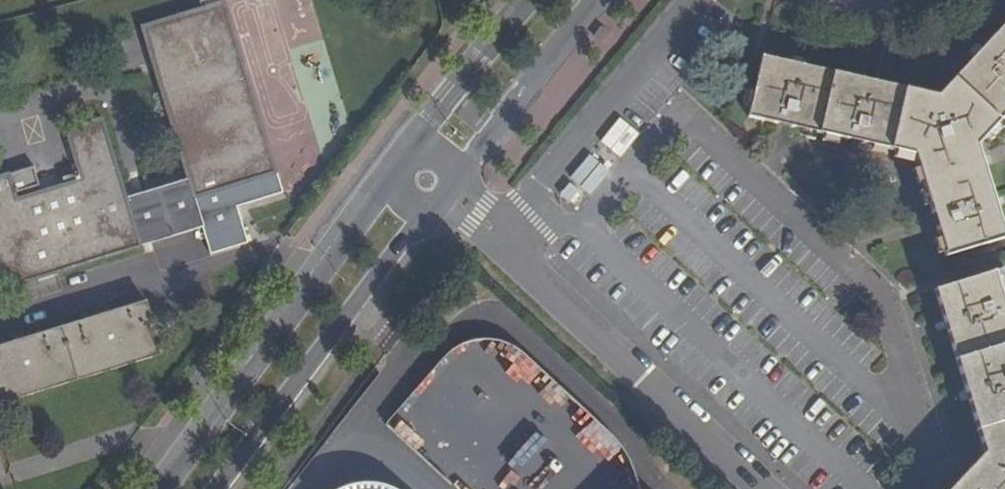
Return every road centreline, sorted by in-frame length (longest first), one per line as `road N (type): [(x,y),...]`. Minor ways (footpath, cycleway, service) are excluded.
road 1 (secondary): [(381,179),(154,488)]
road 2 (secondary): [(223,488),(447,192)]
road 3 (unclassified): [(765,488),(504,235)]
road 4 (unclassified): [(504,235),(695,0)]
road 5 (secondary): [(447,192),(592,0)]
road 6 (secondary): [(527,0),(411,138)]

